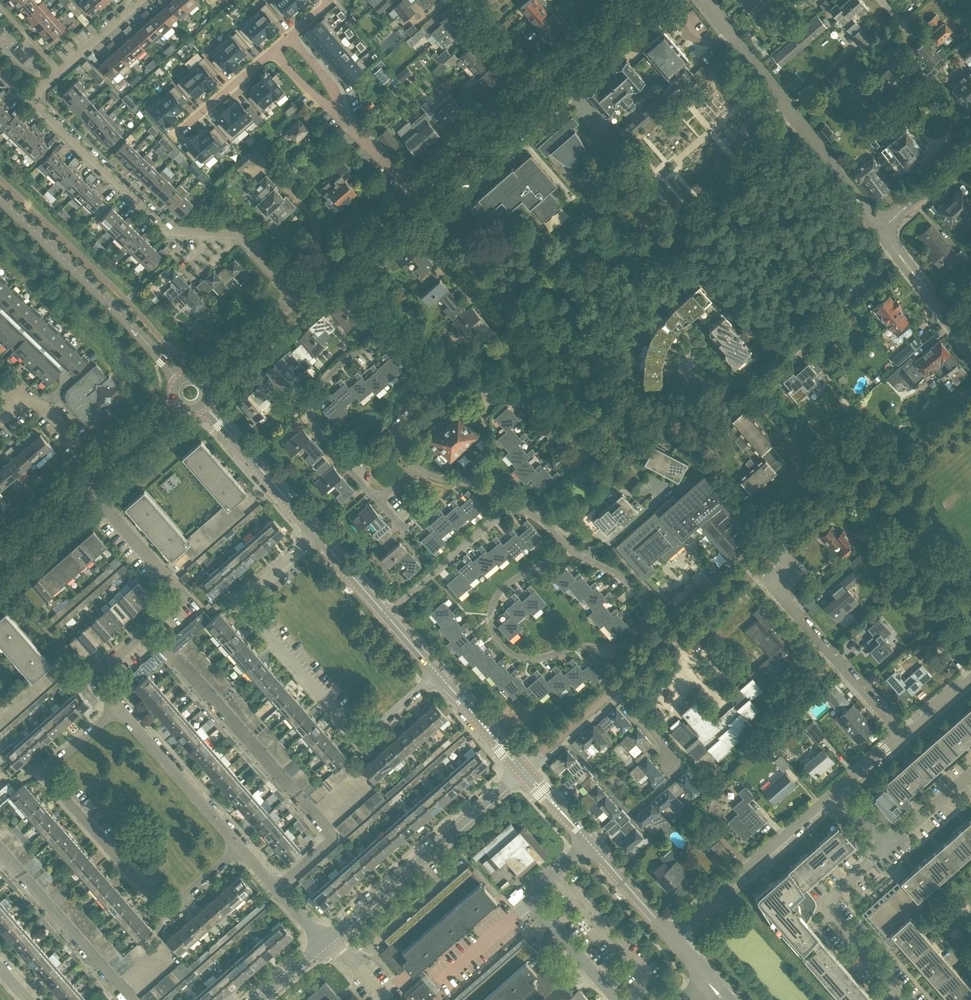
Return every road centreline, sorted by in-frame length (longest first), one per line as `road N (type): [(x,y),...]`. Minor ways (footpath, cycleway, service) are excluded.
road 1 (track): [(795,118),(684,222),(644,224),(614,193),(612,158),(728,58),(755,93)]
road 2 (residential): [(568,546),(496,598),(492,628),(510,652),(534,658),(613,647),(640,632),(645,609),(636,591),(584,557)]
road 3 (residential): [(437,673),(373,730),(356,733),(247,610),(251,591),(316,533)]
road 4 (residential): [(240,847),(178,902),(161,904),(52,782),(56,762),(118,707)]
road 5 (residential): [(296,301),(239,236),(163,226),(29,99)]
road 6 (residential): [(118,707),(100,684),(102,670),(184,597),(85,485)]
road 7 (tertiary): [(879,230),(705,0)]
road 8 (residential): [(324,944),(523,770)]
road 9 (residential): [(902,735),(770,582),(793,561),(775,540)]
road 10 (tertiary): [(178,378),(0,197)]
road 11 (residential): [(393,320),(381,342),(334,370),(310,407),(321,435),(378,501)]
road 12 (residential): [(673,938),(837,790)]
road 13 (residential): [(614,999),(531,901),(532,890),(588,843)]
road 14 (residential): [(906,999),(829,905),(888,846)]
road 15 (residential): [(240,847),(118,707)]
road 16 (tertiary): [(316,533),(202,406)]
road 17 (residential): [(386,615),(513,503)]
road 18 (tertiary): [(416,194),(537,88)]
road 19 (residential): [(970,349),(879,230)]
road 20 (residential): [(101,471),(41,405),(20,397),(0,411)]
road 21 (tertiary): [(537,88),(638,0)]
road 22 (tertiary): [(523,770),(437,673)]
road 23 (residential): [(324,944),(240,847)]
road 24 (residential): [(176,134),(273,51)]
road 25 (tertiary): [(673,938),(588,843)]
road 26 (residential): [(523,770),(615,690)]
road 27 (tertiary): [(970,149),(879,230)]
road 28 (tertiary): [(205,380),(296,301)]
road 29 (residential): [(650,480),(663,495),(584,557)]

